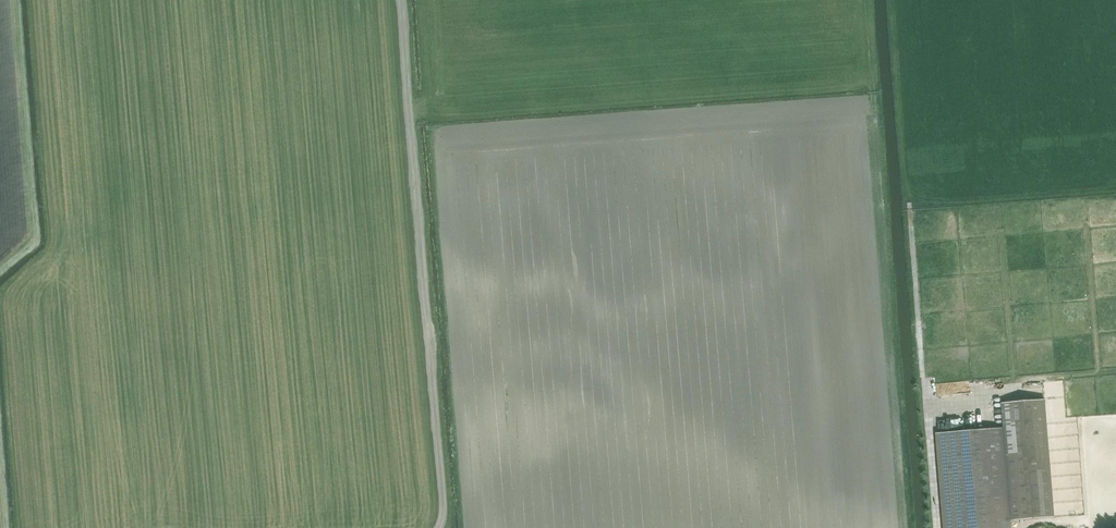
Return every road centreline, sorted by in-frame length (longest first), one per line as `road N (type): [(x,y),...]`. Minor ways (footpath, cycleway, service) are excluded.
road 1 (track): [(398,0),(442,507),(436,527)]

